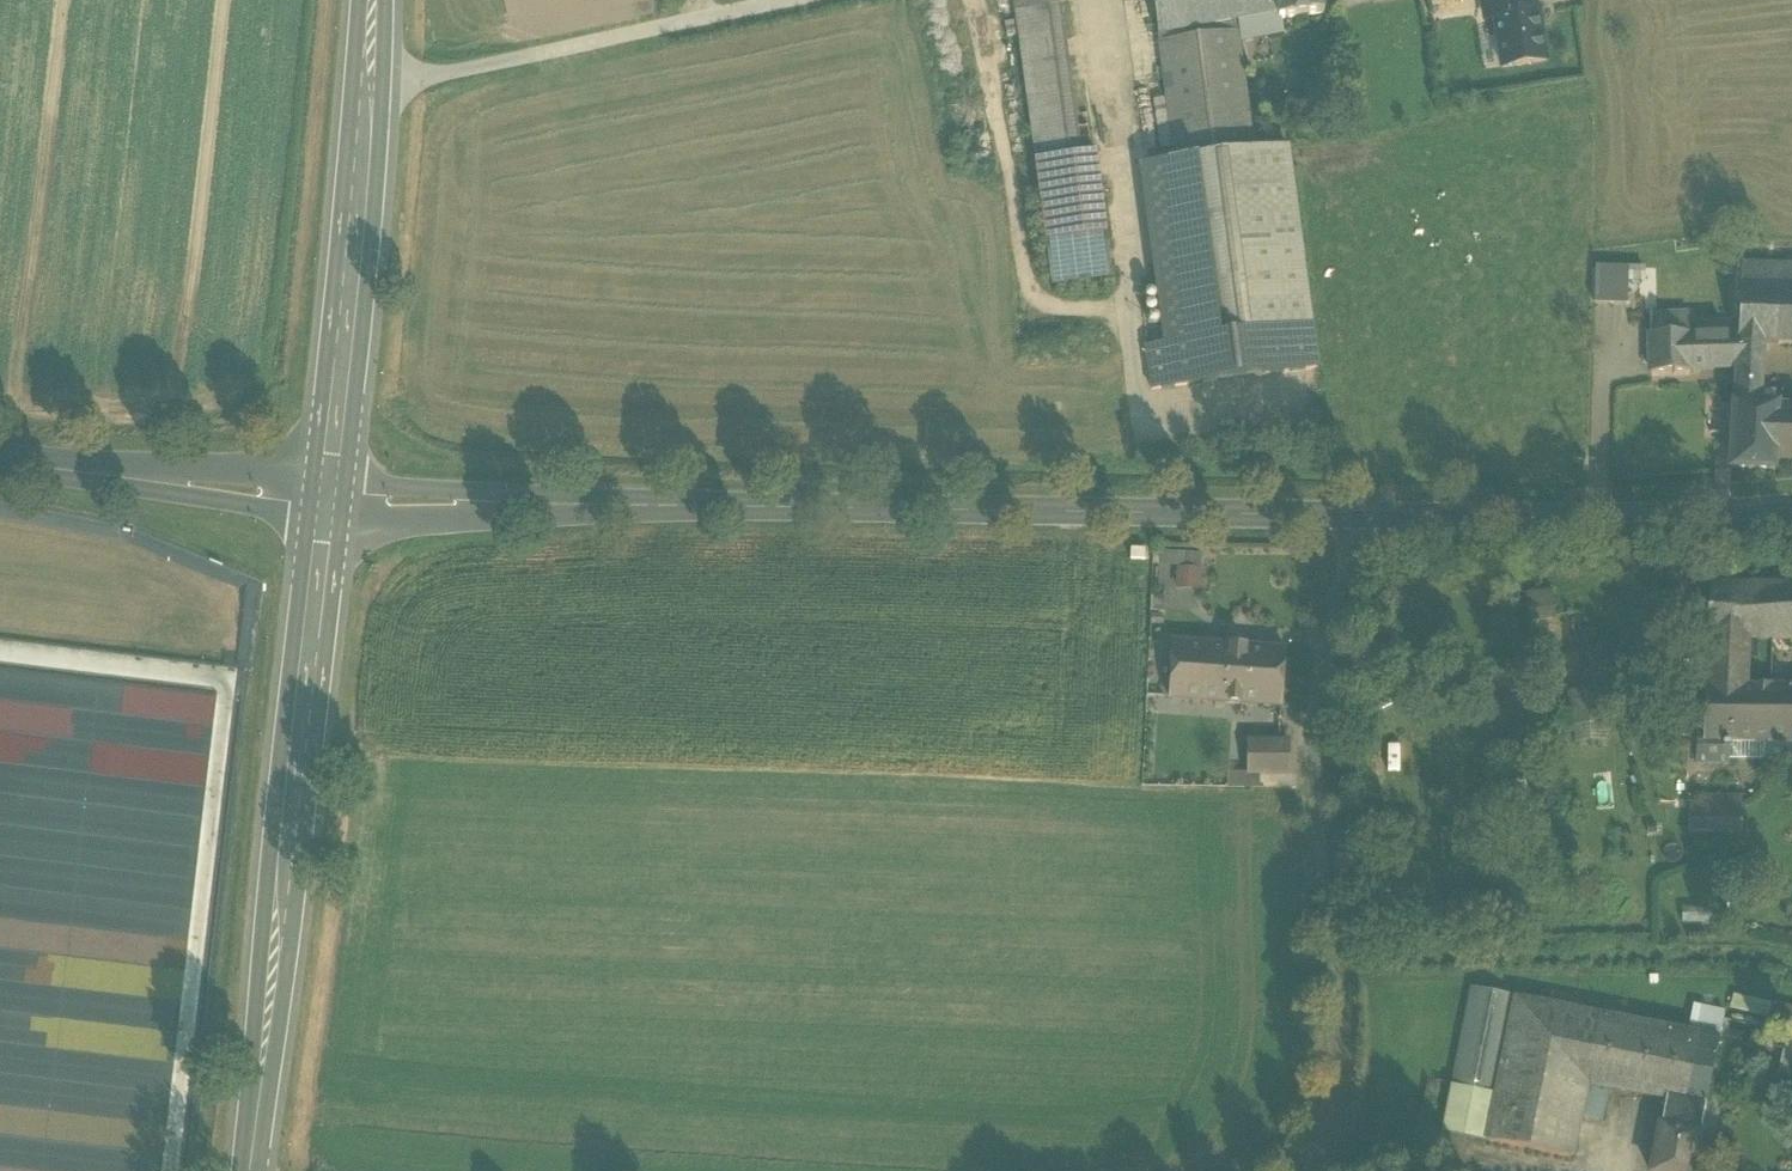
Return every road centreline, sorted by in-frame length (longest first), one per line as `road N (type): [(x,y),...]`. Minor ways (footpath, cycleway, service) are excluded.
road 1 (tertiary): [(1791,510),(1582,519),(326,499)]
road 2 (secondary): [(326,499),(252,1170)]
road 3 (secondary): [(371,0),(361,192),(326,499)]
road 4 (track): [(368,83),(781,0)]
road 5 (tertiary): [(326,499),(0,461)]
road 6 (track): [(1104,0),(1136,244)]

